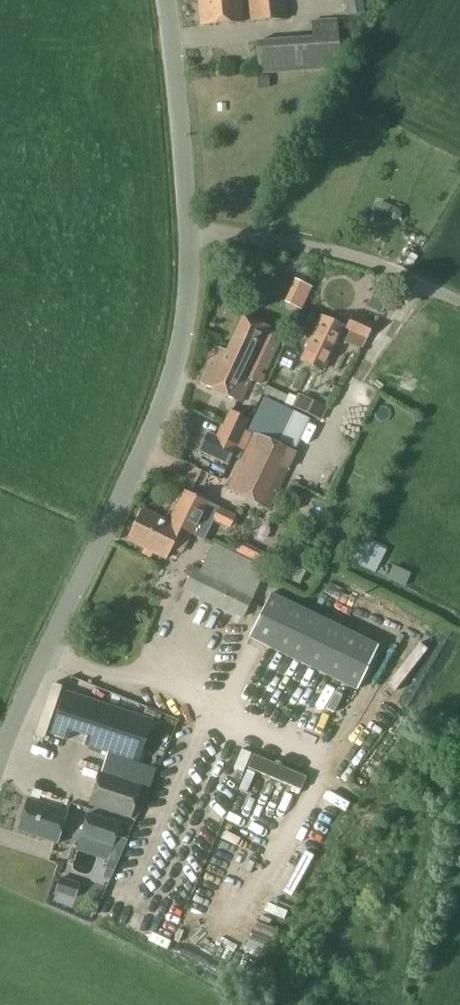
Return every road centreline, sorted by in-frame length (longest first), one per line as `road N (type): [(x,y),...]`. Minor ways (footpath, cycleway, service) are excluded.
road 1 (unclassified): [(0,749),(168,386),(185,321),(188,222),(170,0)]

